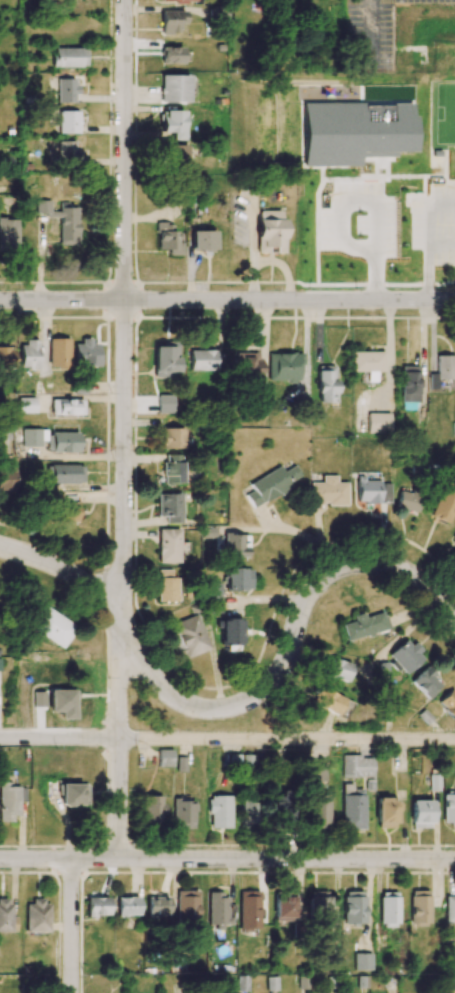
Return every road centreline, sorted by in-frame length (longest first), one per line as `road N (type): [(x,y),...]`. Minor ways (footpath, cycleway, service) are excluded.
road 1 (residential): [(119,859),(124,0)]
road 2 (residential): [(454,619),(410,574),(369,563),(345,567),(310,594),(289,654),(262,692),(236,706),(200,709),(161,687),(99,591),(59,564),(0,546)]
road 3 (residential): [(454,739),(0,738)]
road 4 (residential): [(454,859),(0,859)]
road 5 (residential): [(454,300),(0,300)]
road 6 (residential): [(71,992),(71,859)]

